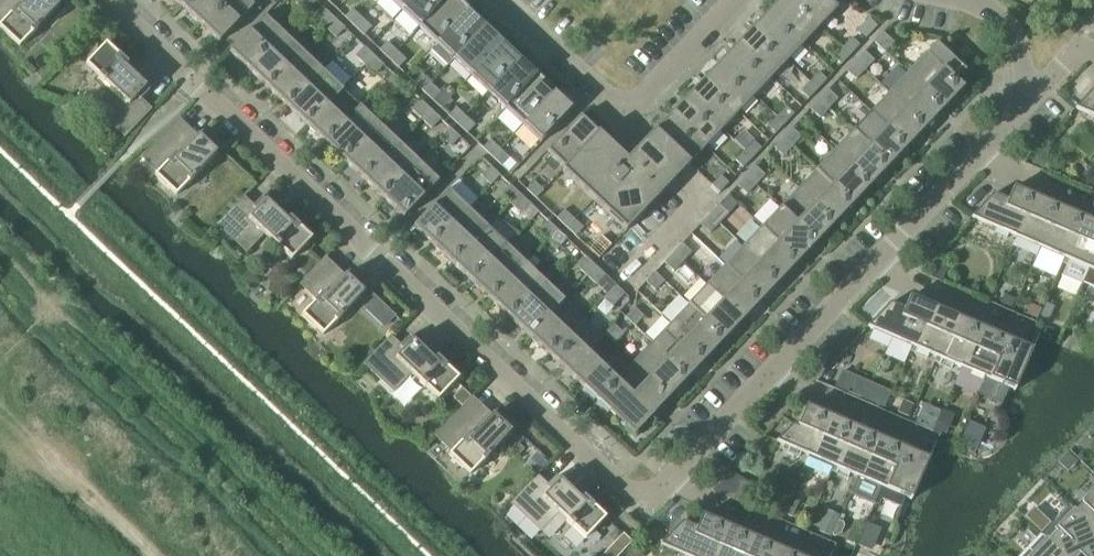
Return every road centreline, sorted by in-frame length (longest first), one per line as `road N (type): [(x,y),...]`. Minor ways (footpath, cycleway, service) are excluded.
road 1 (residential): [(110,0),(618,486),(641,496),(660,486)]
road 2 (residential): [(503,0),(626,114),(737,0)]
road 3 (residential): [(660,486),(823,555)]
road 4 (residential): [(770,371),(930,442)]
road 5 (residential): [(875,262),(1031,333)]
road 6 (residential): [(660,486),(770,371)]
road 7 (residential): [(770,371),(875,262)]
road 8 (residential): [(875,262),(979,153)]
road 9 (residential): [(979,153),(1093,206)]
road 10 (residential): [(1023,100),(1011,33),(965,0)]

